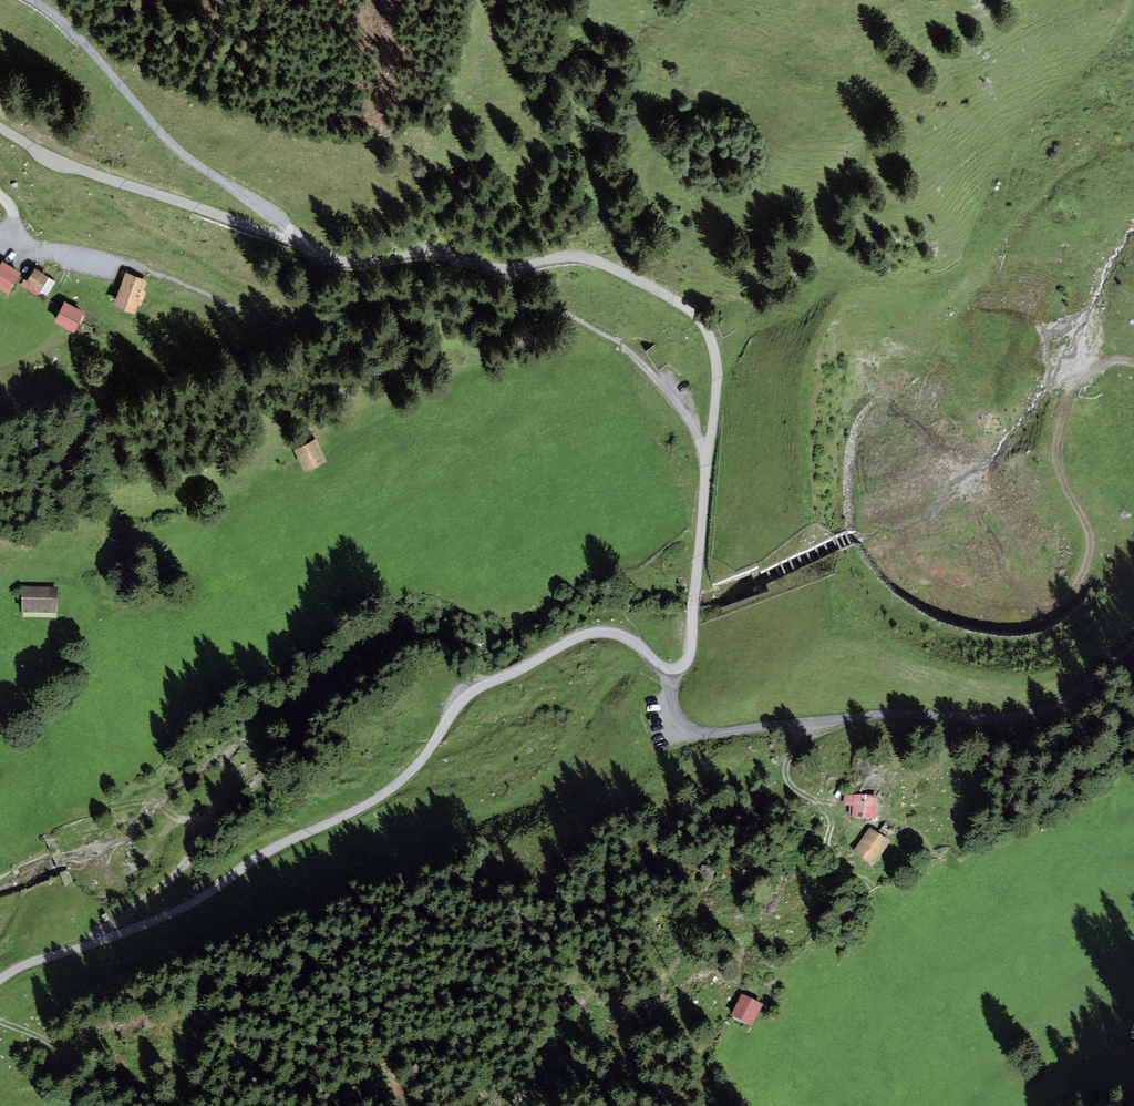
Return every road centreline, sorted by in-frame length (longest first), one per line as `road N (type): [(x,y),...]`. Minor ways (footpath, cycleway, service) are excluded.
road 1 (track): [(706,454),(718,373),(708,331),(684,303),(598,260),(574,257),(508,268),(423,250),(353,260),(315,252),(176,149),(69,21),(36,0)]
road 2 (residential): [(0,980),(195,902),(254,858),(351,814),(416,767),(469,692),(580,638),(619,635),(672,669)]
road 3 (track): [(672,669),(681,722),(697,734),(1065,709),(1133,668)]
road 4 (track): [(1133,366),(1096,366),(1083,378),(1056,440),(1060,473),(1094,550),(1092,577),(1039,620),(959,615)]
road 5 (track): [(0,129),(59,160),(315,252)]
road 6 (track): [(544,304),(623,346),(655,377),(706,454)]
road 7 (track): [(797,726),(787,780),(829,817),(827,851),(837,868),(876,894)]
road 8 (track): [(0,1020),(159,1105)]
road 9 (track): [(104,941),(190,855),(198,838),(176,812)]
road 10 (track): [(706,454),(693,608)]

